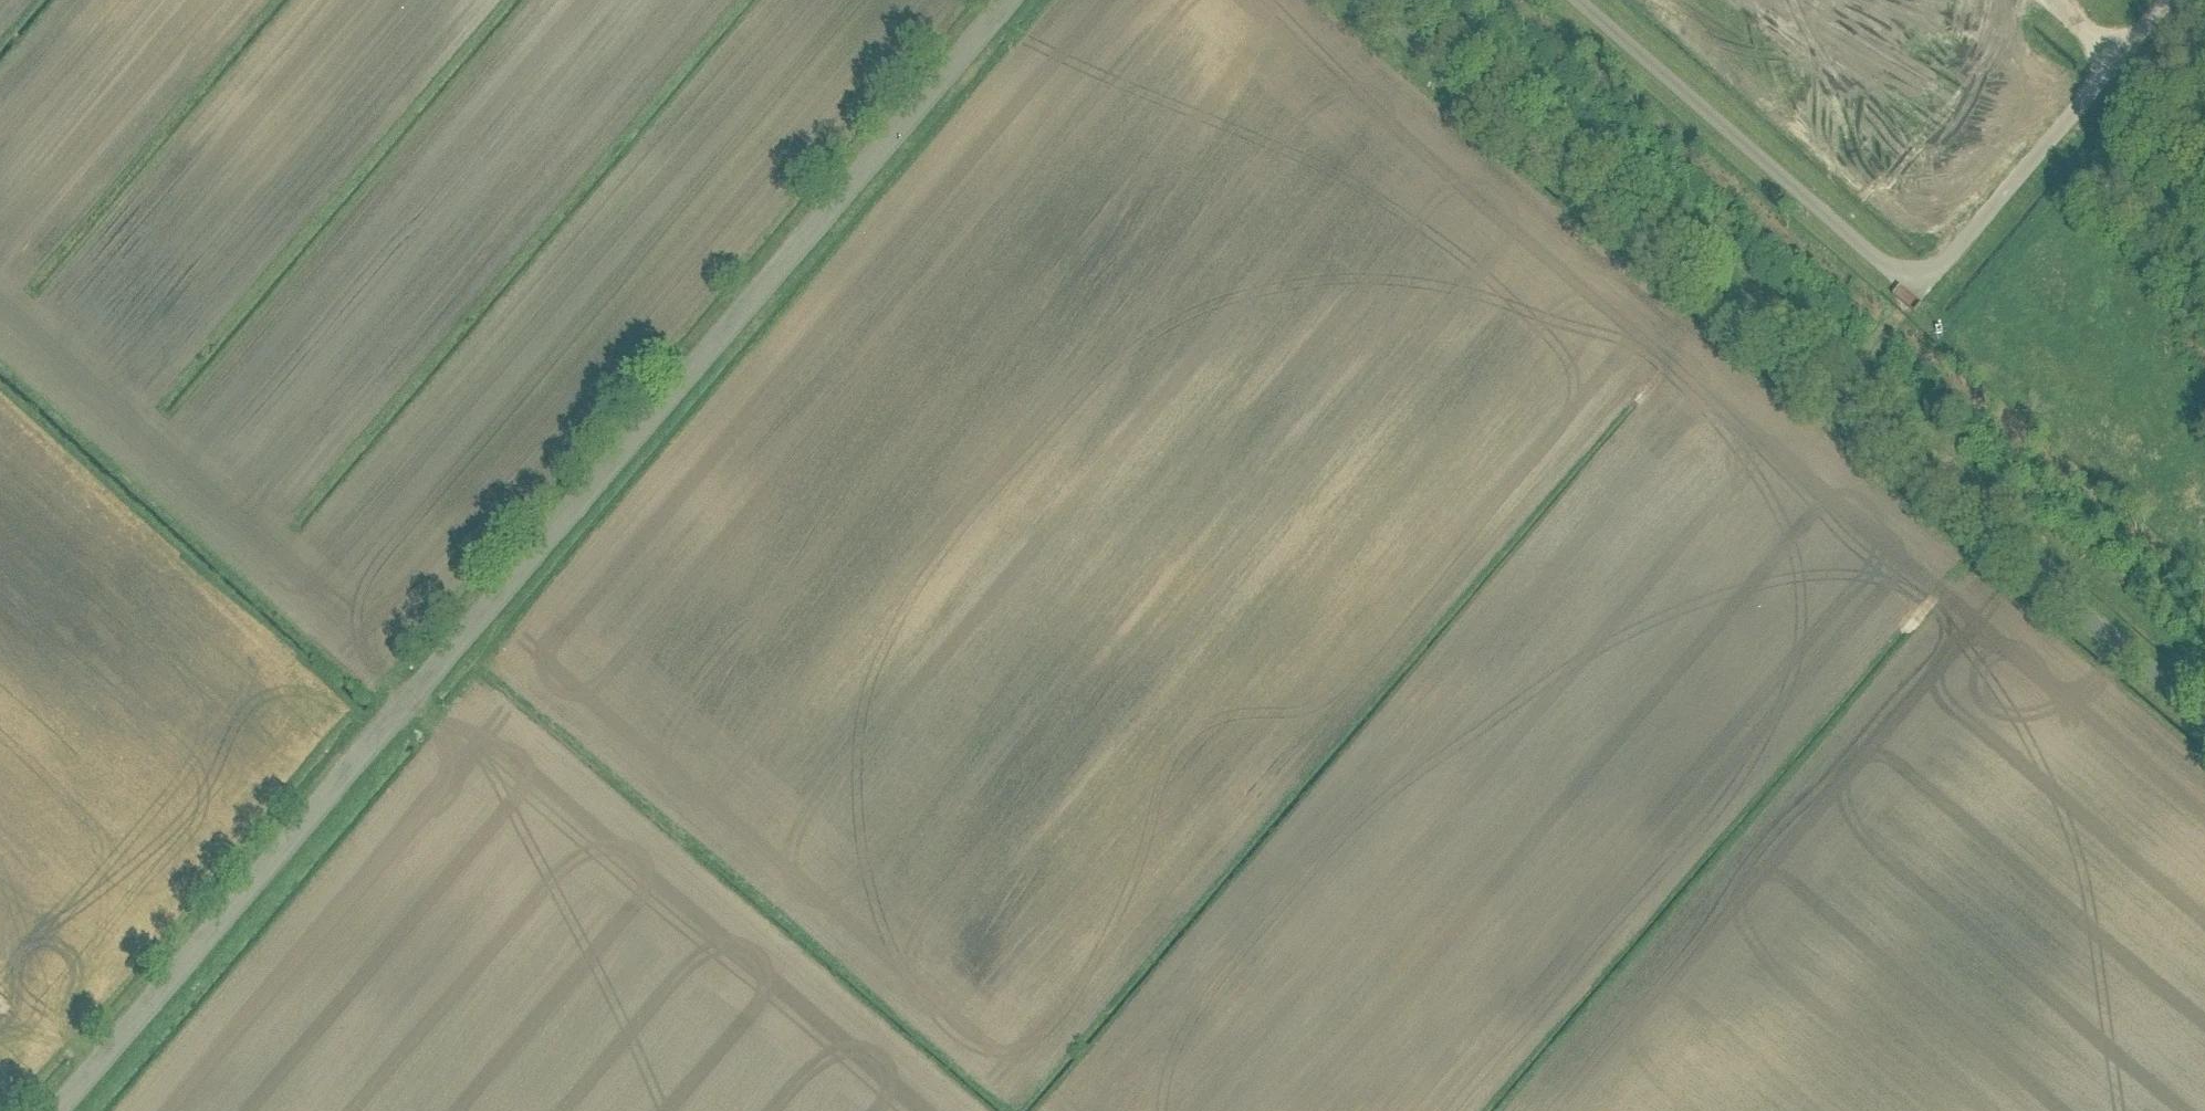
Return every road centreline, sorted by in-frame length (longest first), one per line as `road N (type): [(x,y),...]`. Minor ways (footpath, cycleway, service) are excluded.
road 1 (tertiary): [(61,1110),(1013,0)]
road 2 (unclassified): [(2204,721),(1360,0)]

